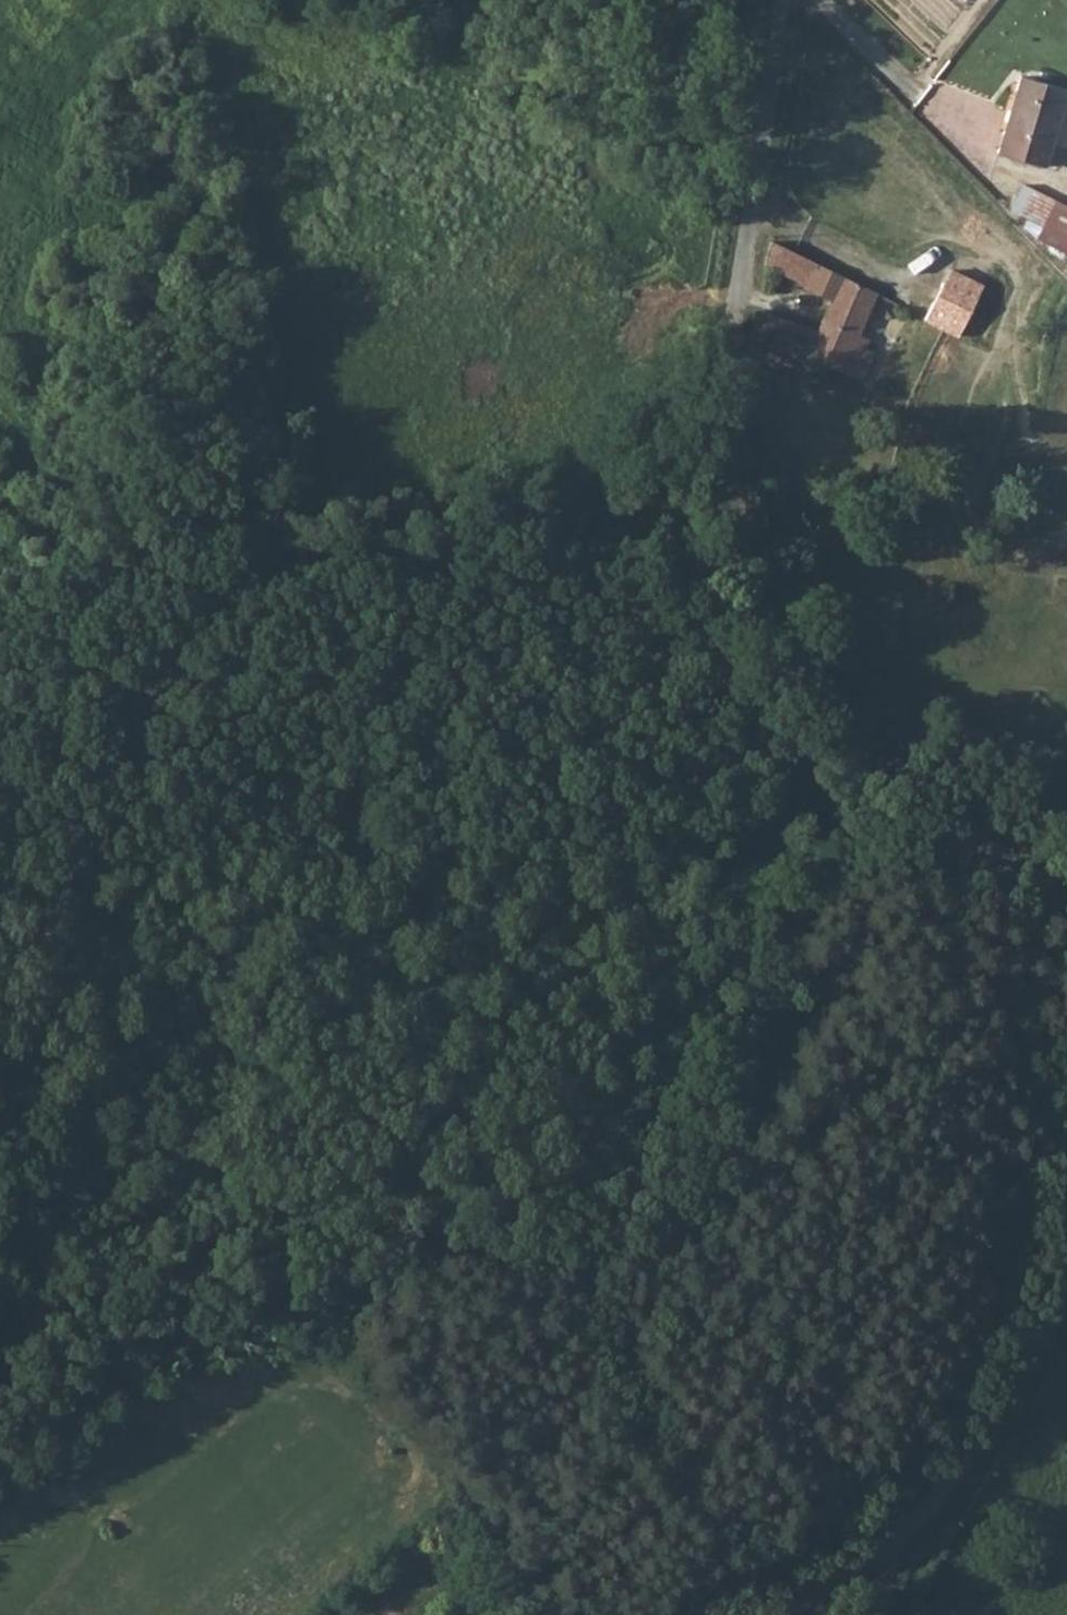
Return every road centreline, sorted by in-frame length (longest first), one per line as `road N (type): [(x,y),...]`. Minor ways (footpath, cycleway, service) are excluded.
road 1 (unclassified): [(782,0),(729,400),(731,479),(749,572),(780,627),(1066,887)]

